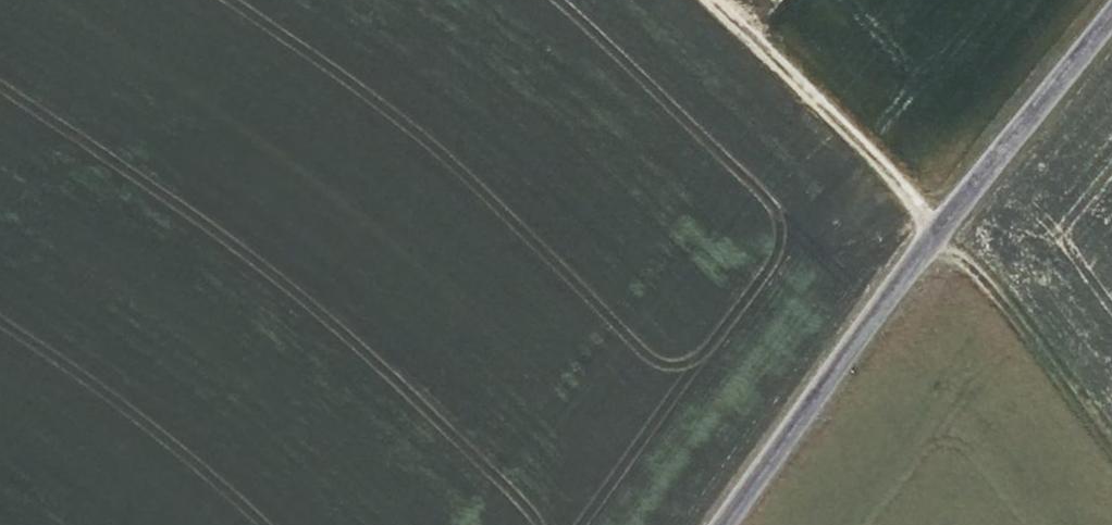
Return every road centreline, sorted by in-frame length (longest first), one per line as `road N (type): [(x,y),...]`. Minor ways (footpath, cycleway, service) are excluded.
road 1 (tertiary): [(1111,8),(914,248),(711,524)]

